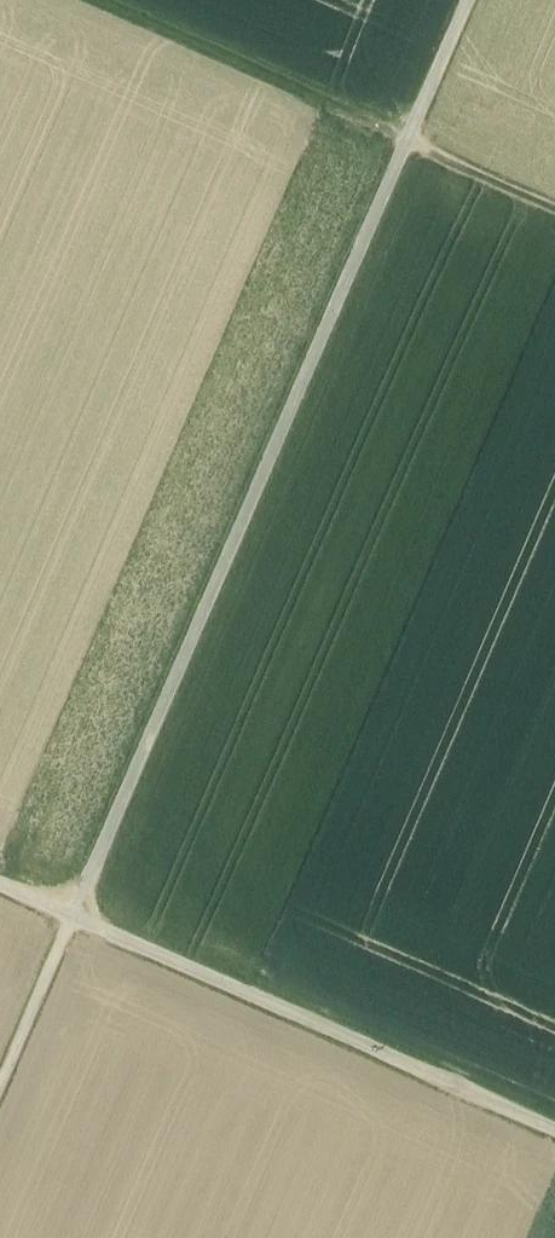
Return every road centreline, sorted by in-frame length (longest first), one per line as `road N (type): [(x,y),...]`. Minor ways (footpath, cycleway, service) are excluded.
road 1 (track): [(466,0),(0,1089)]
road 2 (track): [(554,1134),(0,888)]
road 3 (track): [(92,0),(554,206)]

